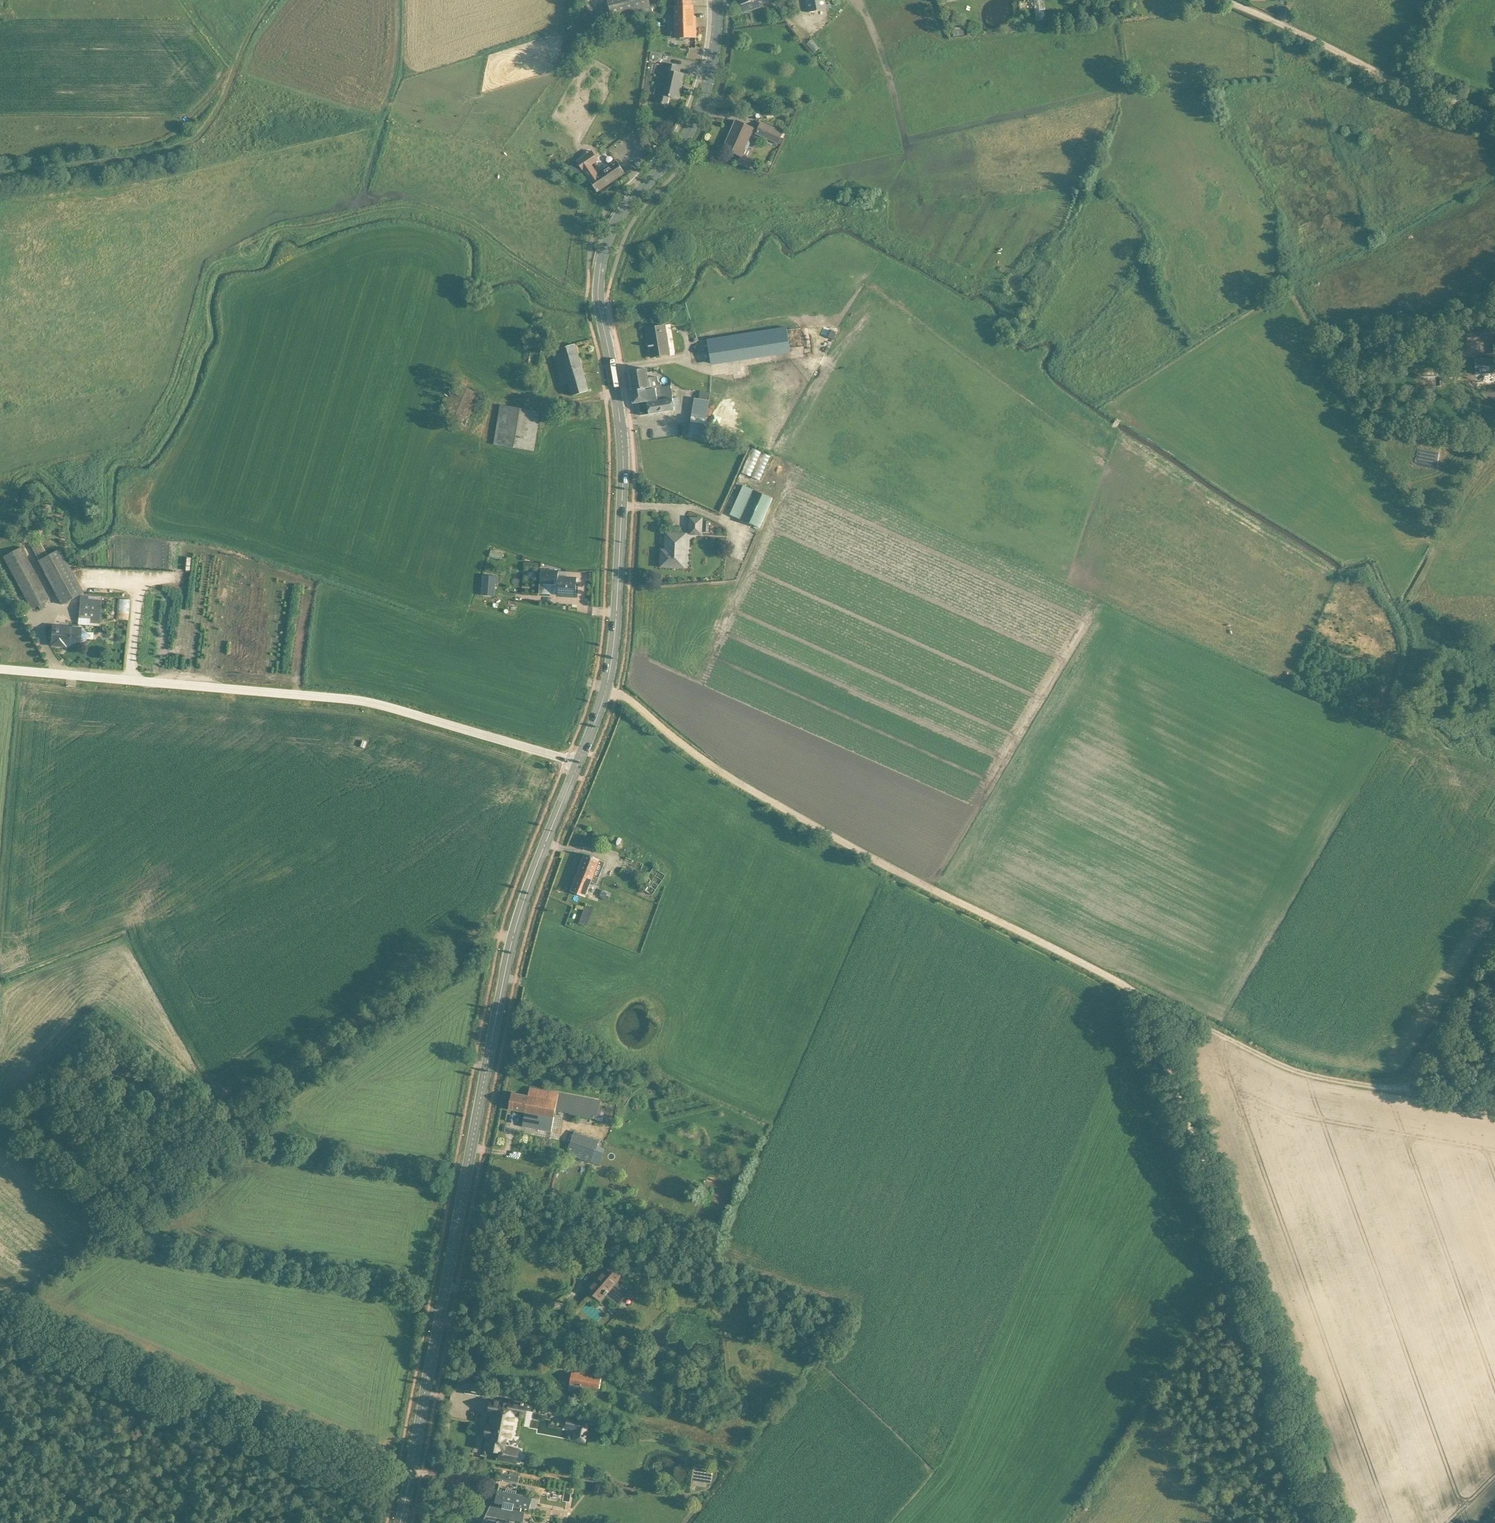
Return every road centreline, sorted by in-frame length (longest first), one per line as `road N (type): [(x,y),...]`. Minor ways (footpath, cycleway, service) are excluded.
road 1 (primary): [(400,1522),(511,946),(579,764)]
road 2 (track): [(617,693),(733,779),(1143,996)]
road 3 (unclassified): [(0,669),(370,702),(579,764)]
road 4 (track): [(1335,1522),(1143,996)]
road 5 (primary): [(579,764),(608,688),(619,595),(624,462),(600,311)]
road 6 (track): [(1143,996),(1299,1076),(1395,1090),(1415,1077),(1494,946)]
road 7 (secondary): [(600,311),(610,233),(699,113),(718,0)]
road 8 (track): [(1494,115),(1410,87),(1223,0)]

